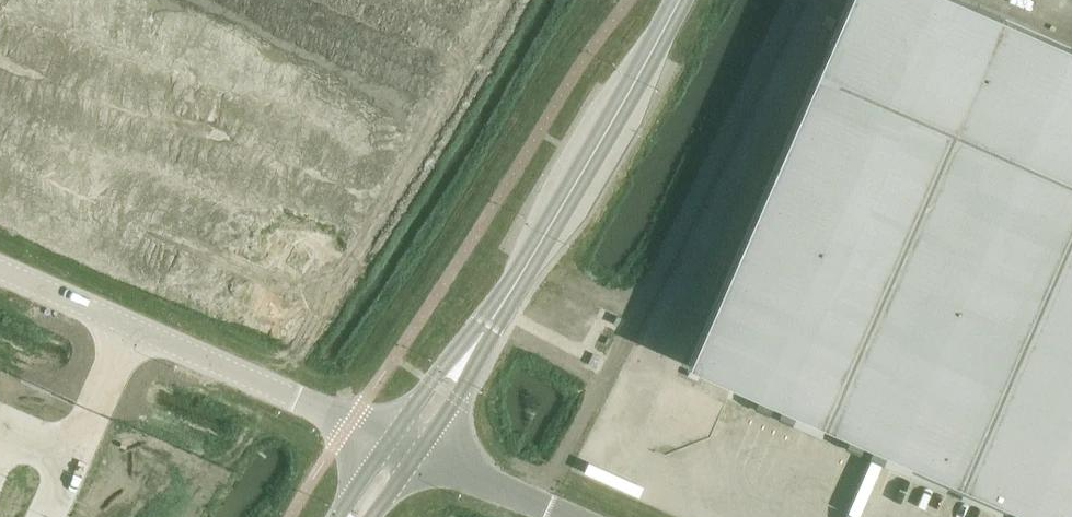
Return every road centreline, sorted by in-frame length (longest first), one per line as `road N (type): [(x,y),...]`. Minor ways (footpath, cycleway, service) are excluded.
road 1 (unclassified): [(0,269),(391,435)]
road 2 (unclassified): [(682,0),(482,333)]
road 3 (unclassified): [(423,451),(575,516)]
road 4 (unclassified): [(482,333),(391,435)]
road 5 (unclassified): [(423,451),(482,333)]

